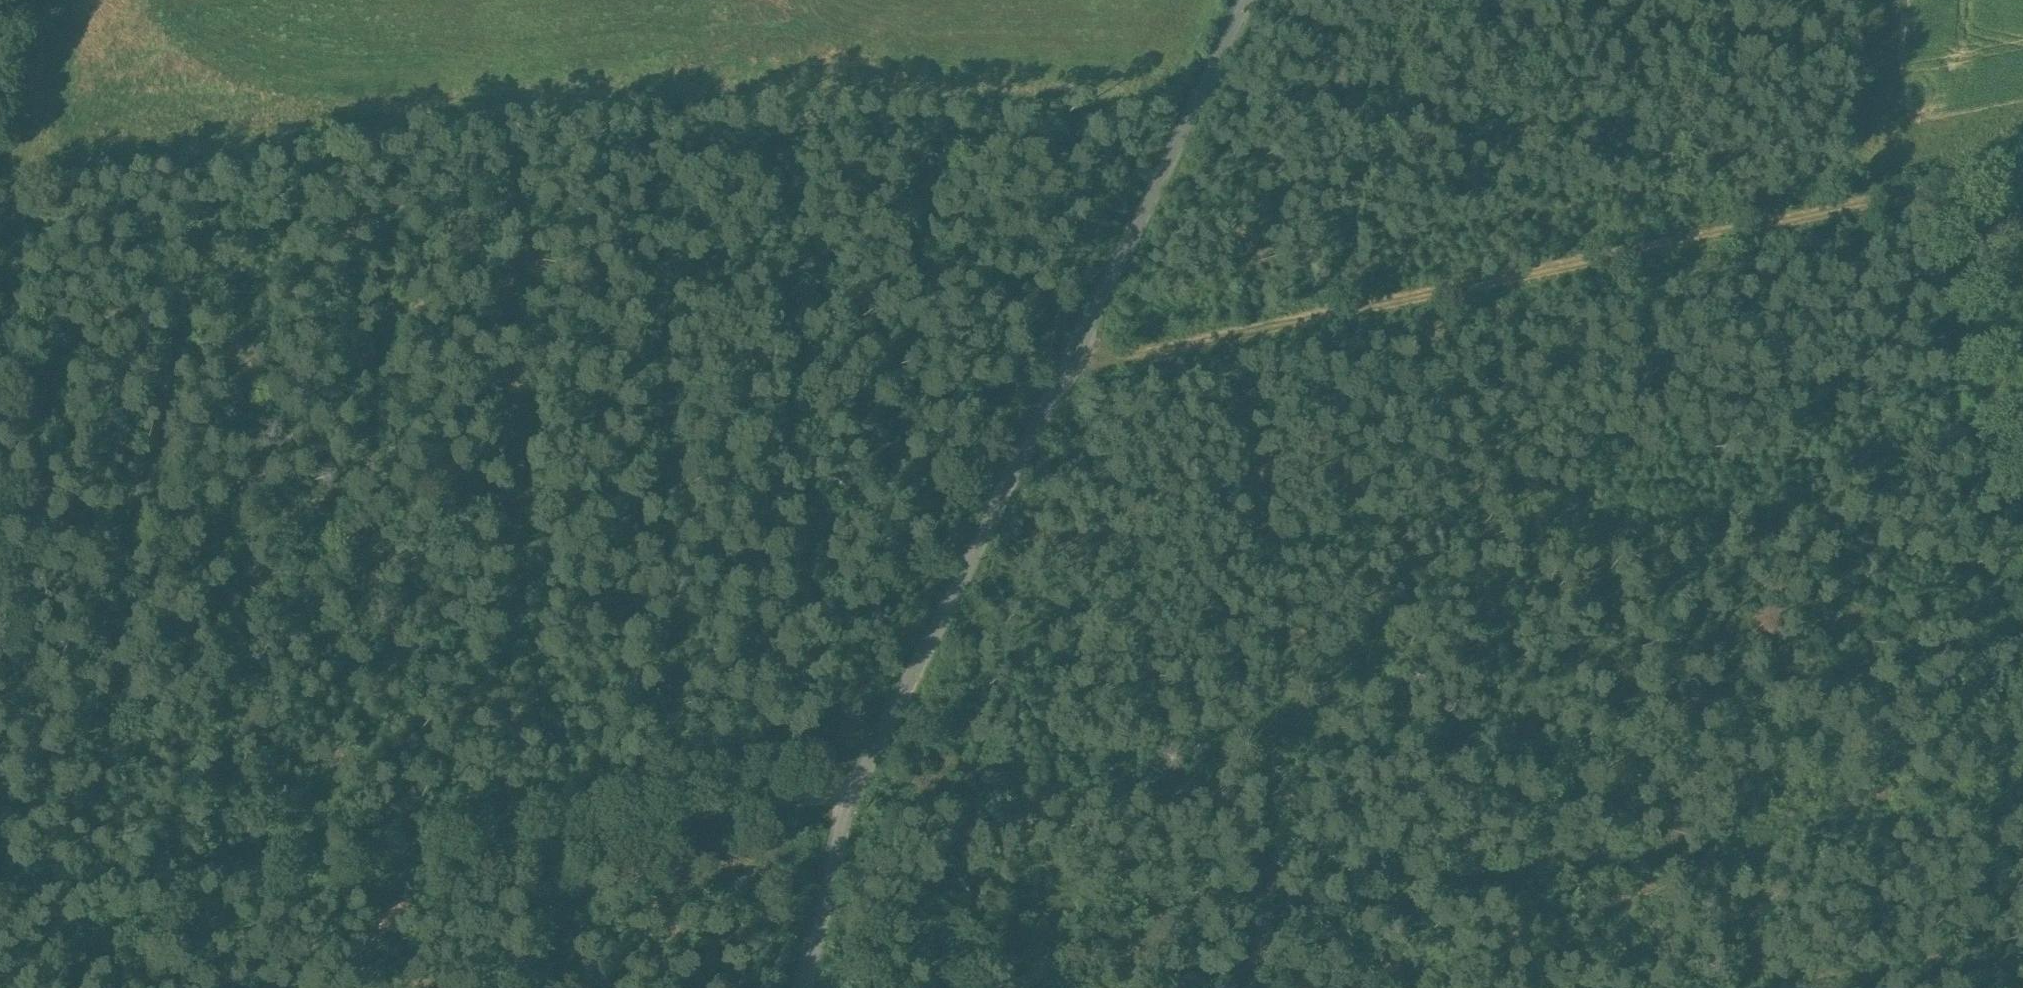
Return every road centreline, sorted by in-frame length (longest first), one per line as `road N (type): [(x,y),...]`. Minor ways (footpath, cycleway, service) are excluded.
road 1 (unclassified): [(802,987),(846,801),(1244,0)]
road 2 (track): [(2022,172),(1059,368)]
road 3 (track): [(846,801),(0,956)]
road 4 (track): [(0,396),(36,0)]

